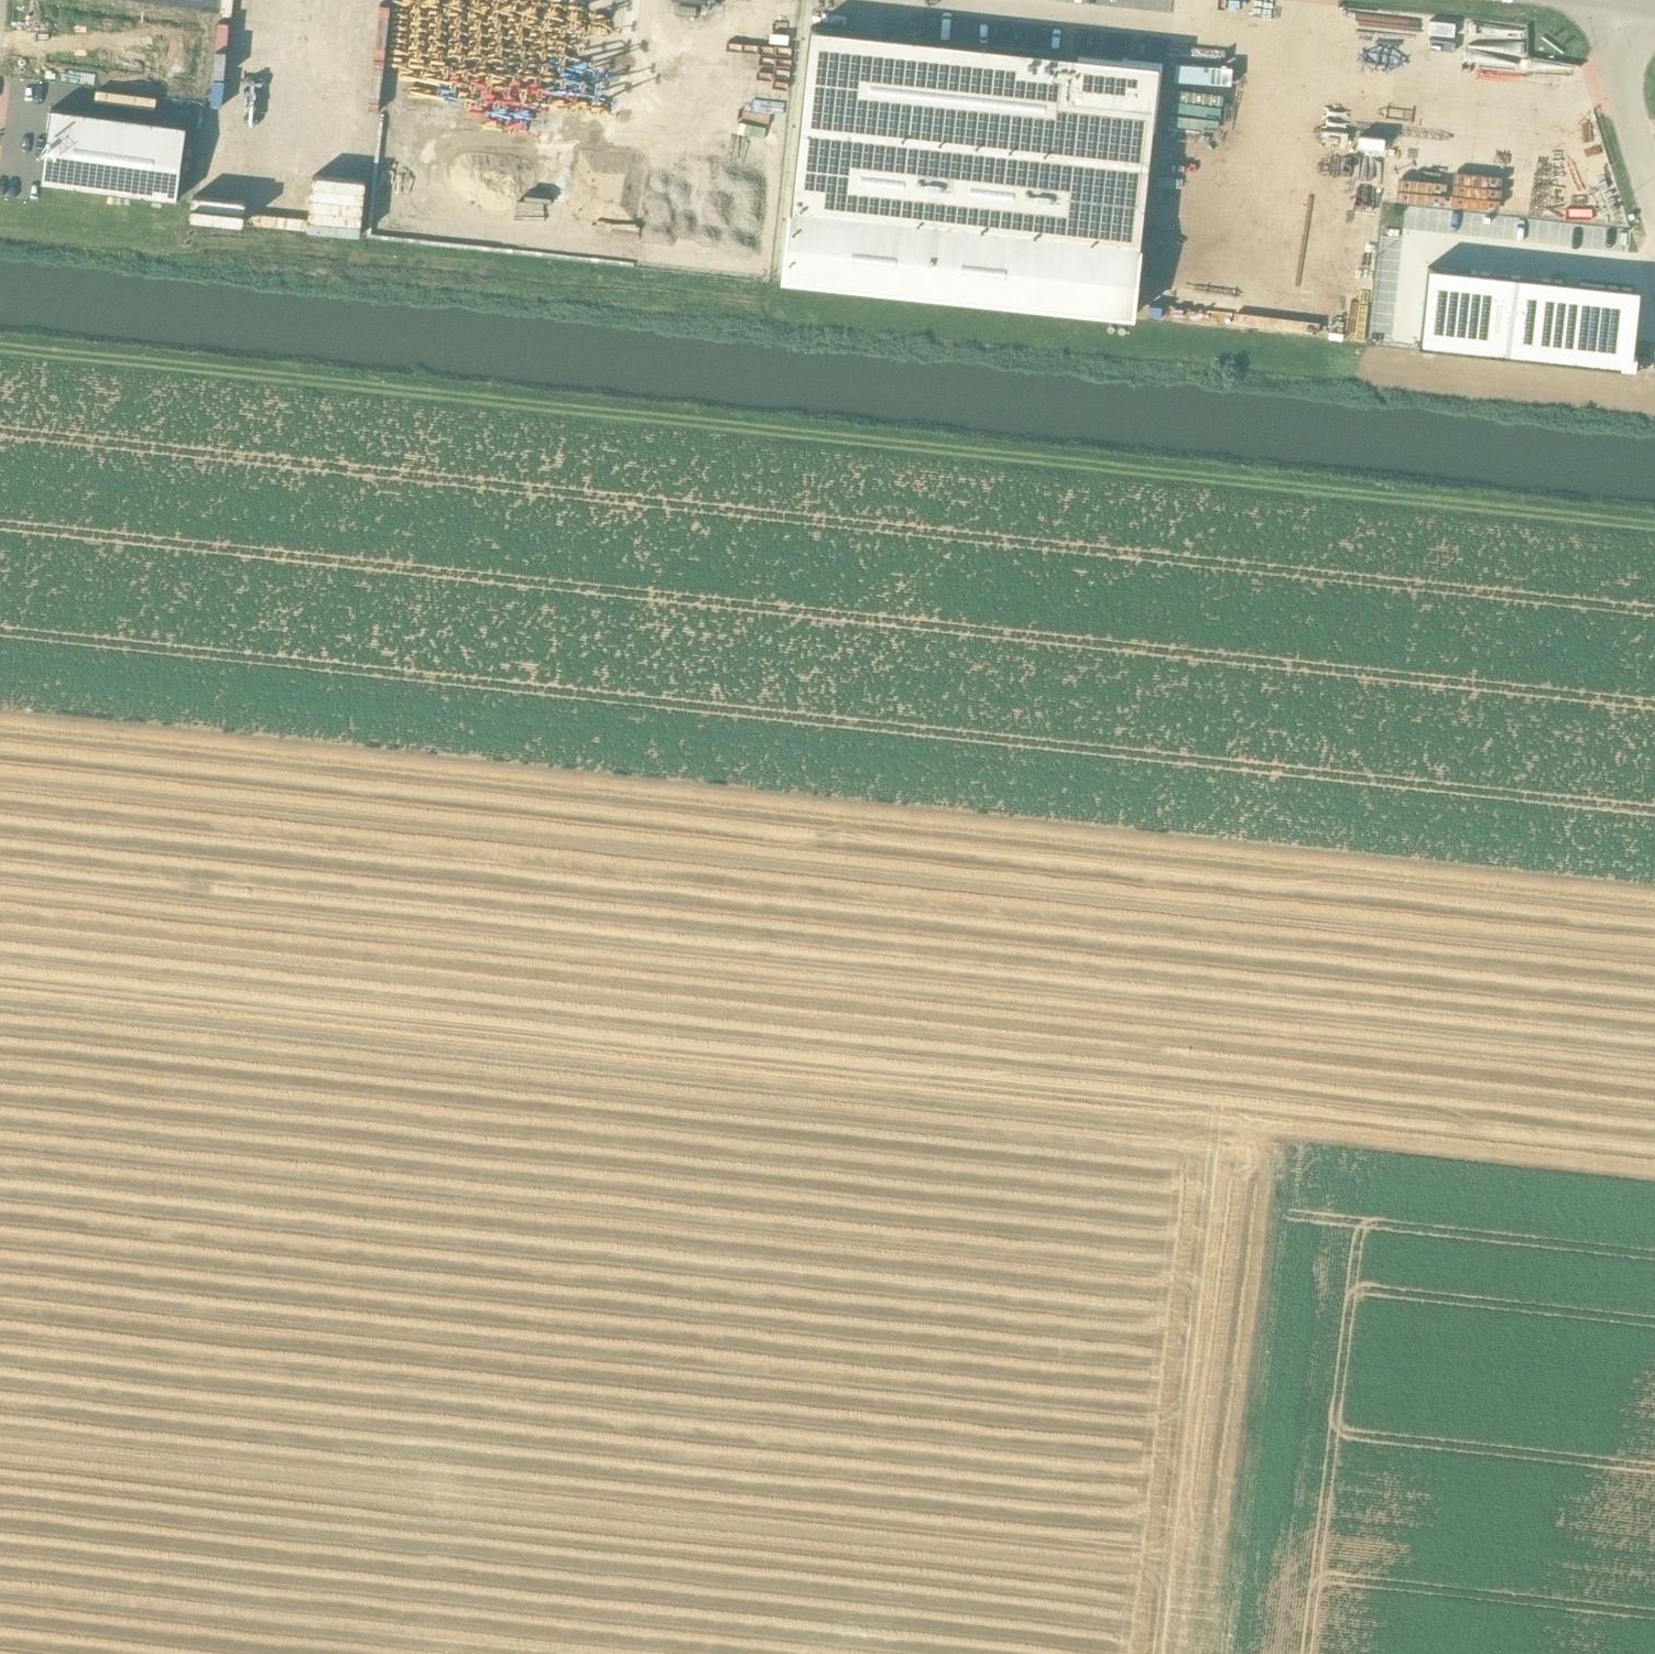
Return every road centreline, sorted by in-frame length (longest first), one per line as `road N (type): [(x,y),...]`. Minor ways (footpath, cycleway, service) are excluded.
road 1 (unclassified): [(1607,0),(1654,182)]

